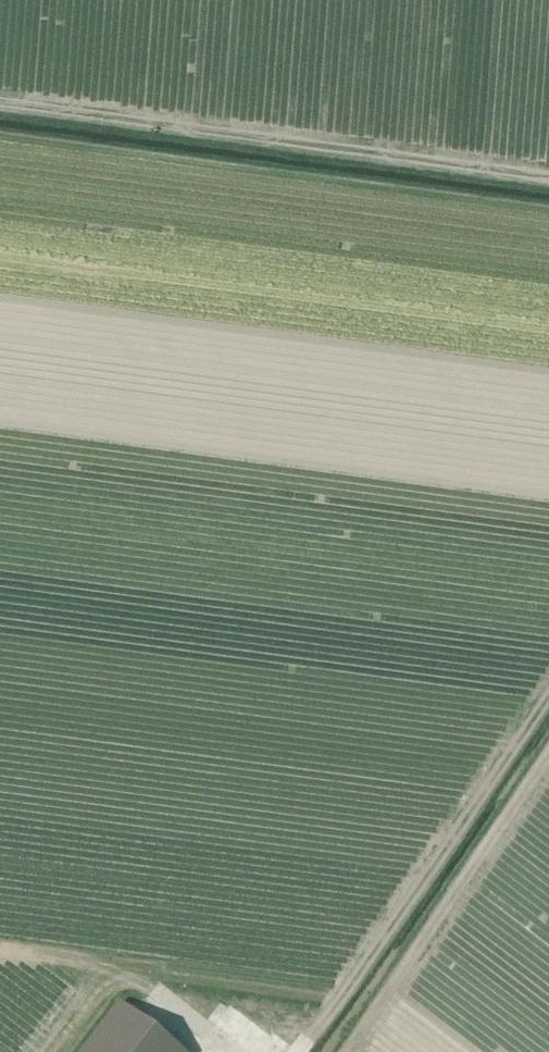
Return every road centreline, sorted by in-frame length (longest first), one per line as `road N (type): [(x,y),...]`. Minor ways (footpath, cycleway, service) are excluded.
road 1 (track): [(548,759),(347,1051)]

